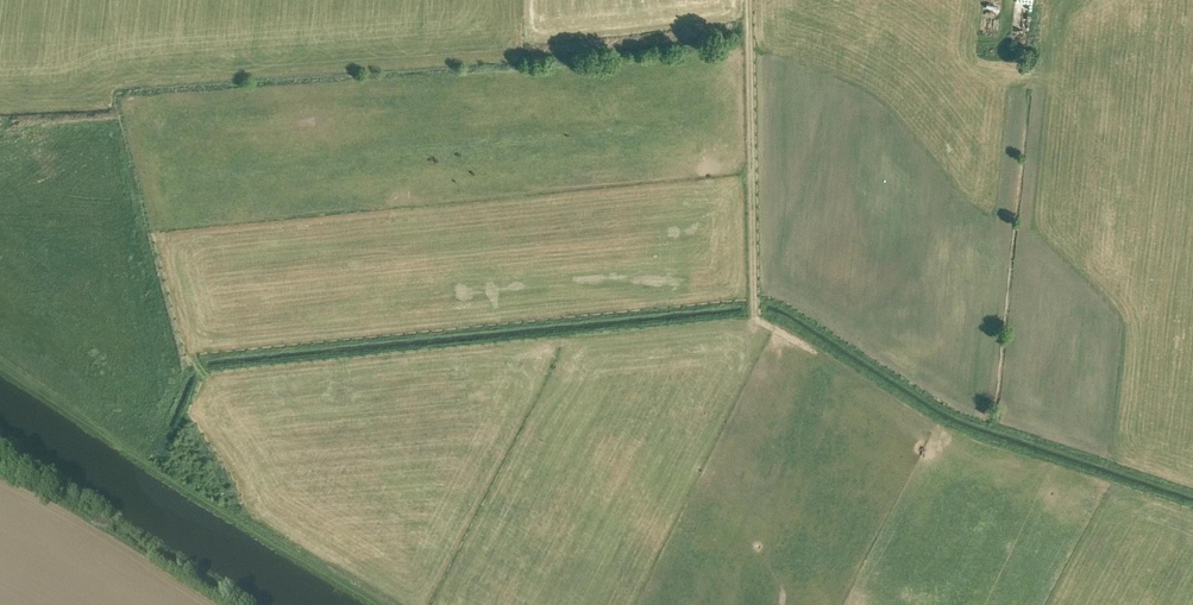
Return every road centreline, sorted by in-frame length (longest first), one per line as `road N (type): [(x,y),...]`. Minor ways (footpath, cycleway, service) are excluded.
road 1 (track): [(0,372),(371,604)]
road 2 (track): [(750,0),(755,317)]

